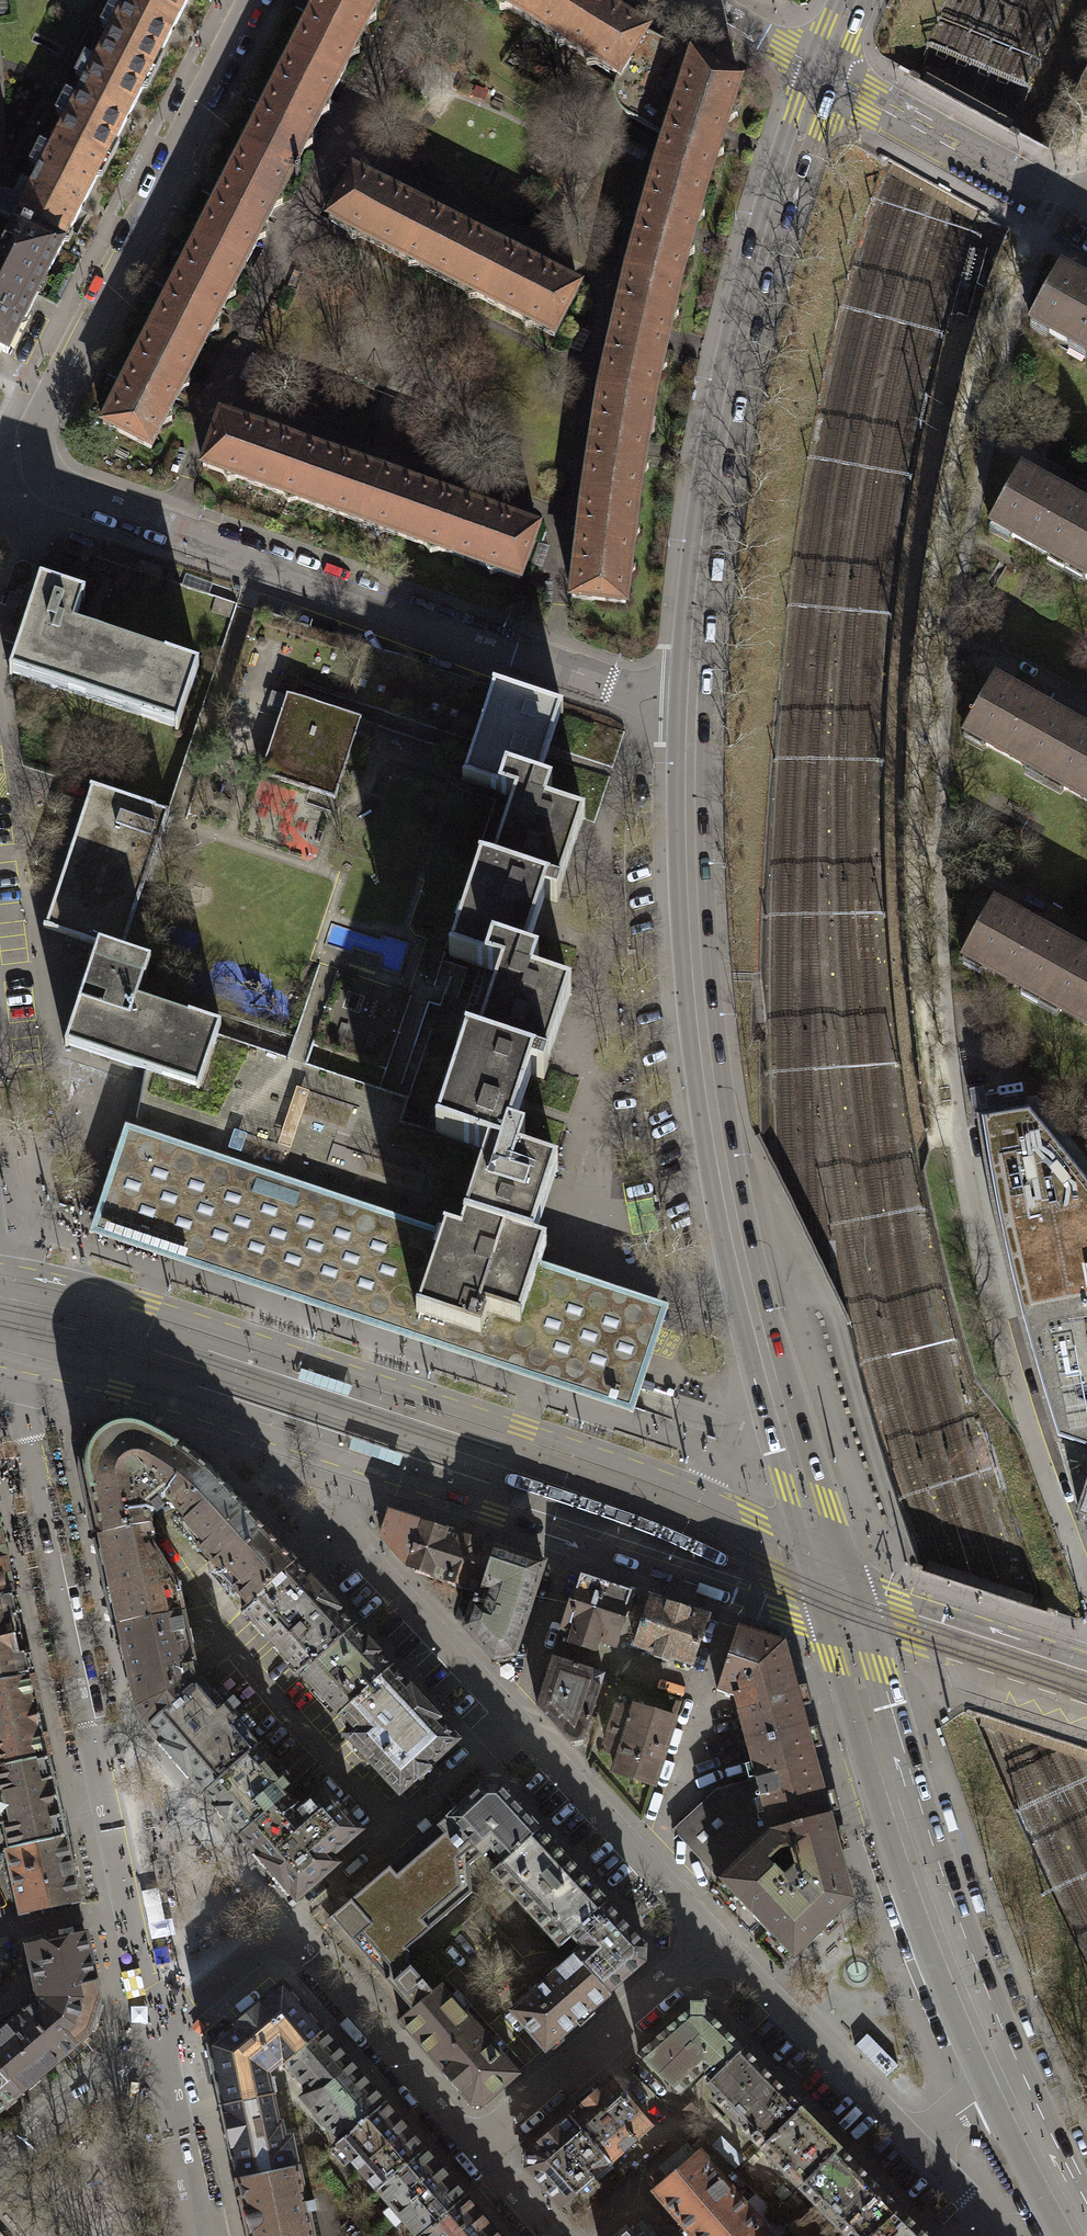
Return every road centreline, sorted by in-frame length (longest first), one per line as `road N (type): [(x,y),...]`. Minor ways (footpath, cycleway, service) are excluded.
road 1 (primary): [(836,1601),(751,1304),(716,1127),(697,976),(691,704)]
road 2 (tertiary): [(836,1601),(782,1534),(696,1494),(145,1306),(0,1273)]
road 3 (tertiary): [(16,1362),(224,1421),(777,1600),(836,1601)]
road 4 (residential): [(39,468),(57,487),(691,704)]
road 5 (primary): [(691,704),(724,417),(780,196),(823,74)]
road 6 (residential): [(337,1529),(712,1941)]
road 7 (residential): [(251,0),(54,393),(36,436),(39,468)]
road 8 (primary): [(1004,2089),(915,1863),(836,1601)]
road 9 (residential): [(157,2033),(281,1931),(478,2157)]
road 10 (residential): [(712,1941),(910,2140),(1004,2089)]
road 11 (residential): [(16,1362),(92,1733)]
road 12 (residential): [(478,2157),(712,1941)]
road 13 (residential): [(157,2033),(92,1733)]
road 14 (tertiary): [(1086,1687),(836,1601)]
road 15 (residential): [(1086,206),(1005,174),(894,115)]
road 16 (residential): [(157,2033),(0,2169)]
road 17 (residential): [(201,2235),(157,2033)]
road 18 (primary): [(1084,2235),(1004,2089)]
road 19 (residential): [(706,0),(823,74)]

